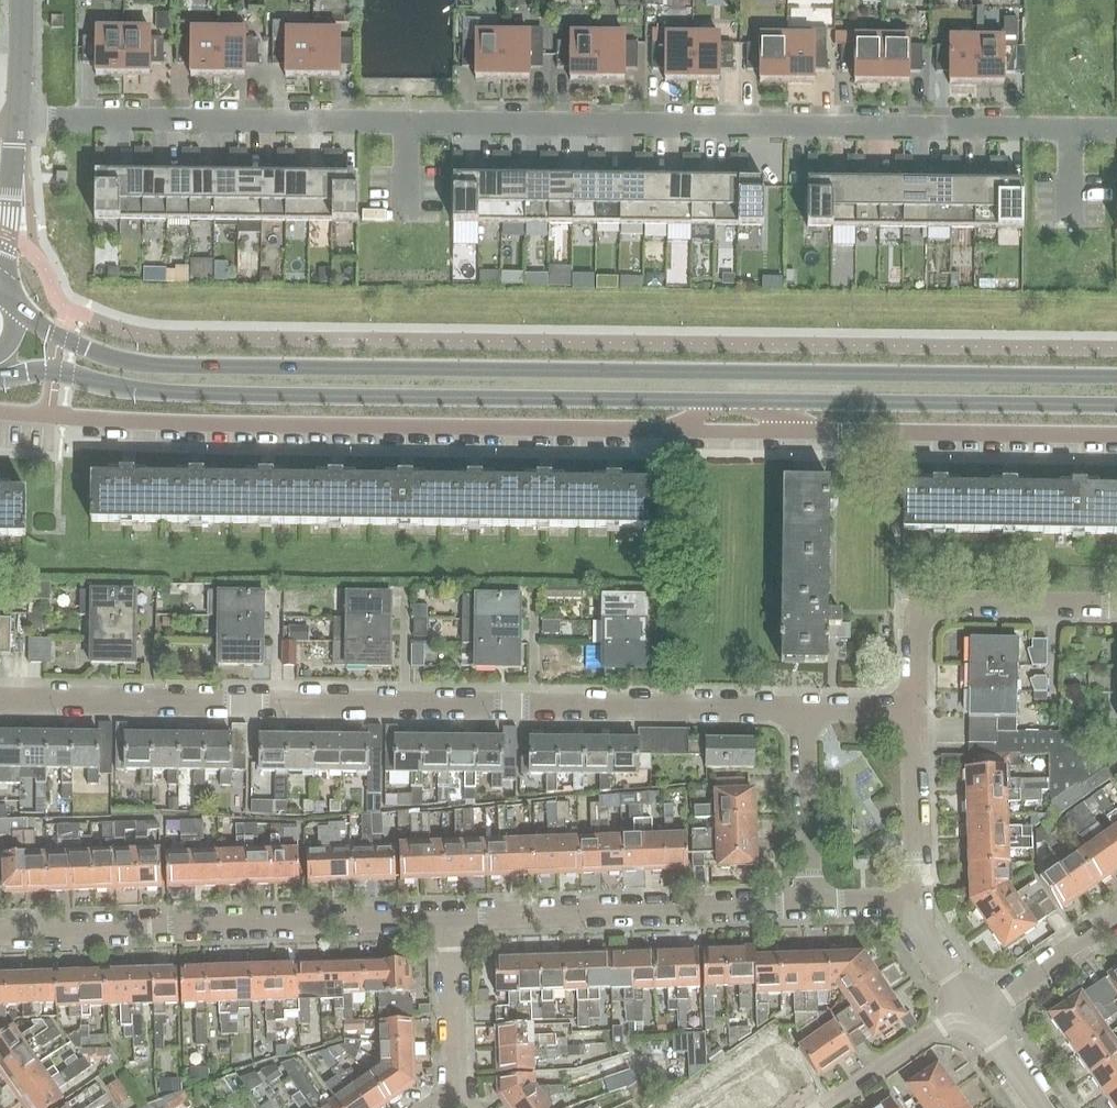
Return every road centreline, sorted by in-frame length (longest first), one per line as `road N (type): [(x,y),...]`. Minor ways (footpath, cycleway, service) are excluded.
road 1 (primary): [(1116,378),(165,365),(86,348),(13,304)]
road 2 (residential): [(18,118),(1116,130)]
road 3 (residential): [(803,710),(0,700)]
road 4 (primary): [(0,378),(54,370),(190,393),(721,399)]
road 5 (residential): [(0,412),(225,426),(660,431)]
road 6 (residential): [(0,931),(450,917)]
road 7 (primary): [(753,400),(1116,404)]
road 8 (residential): [(450,917),(810,905)]
road 9 (residential): [(810,432),(1116,436)]
road 10 (residential): [(914,710),(915,624),(928,605),(1116,605)]
road 11 (residential): [(903,902),(917,874),(914,710)]
road 12 (residential): [(810,905),(803,710)]
road 13 (residential): [(823,1107),(974,1010)]
road 14 (residential): [(458,1091),(450,917)]
road 15 (residential): [(974,1010),(1116,918)]
road 16 (residential): [(660,431),(810,432)]
road 17 (tertiary): [(0,252),(18,118)]
road 18 (residential): [(974,1010),(903,902)]

